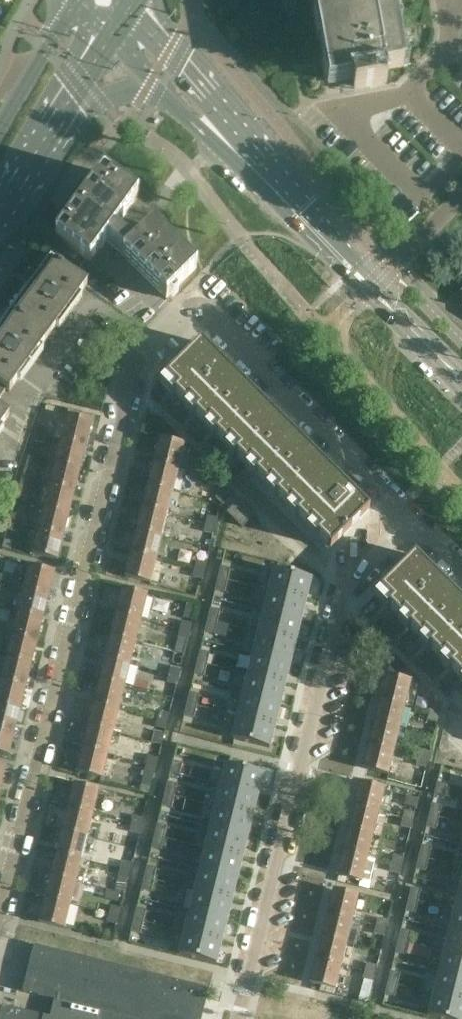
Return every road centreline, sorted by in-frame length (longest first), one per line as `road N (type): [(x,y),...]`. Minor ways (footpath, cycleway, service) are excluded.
road 1 (residential): [(0,916),(134,366),(180,318)]
road 2 (residential): [(238,1018),(345,596),(418,524)]
road 3 (residential): [(418,524),(204,312),(180,318)]
road 4 (tertiary): [(371,295),(182,91)]
road 5 (secondary): [(60,120),(133,86),(182,91)]
road 6 (residential): [(461,203),(371,295)]
road 7 (tertiary): [(461,386),(371,295)]

